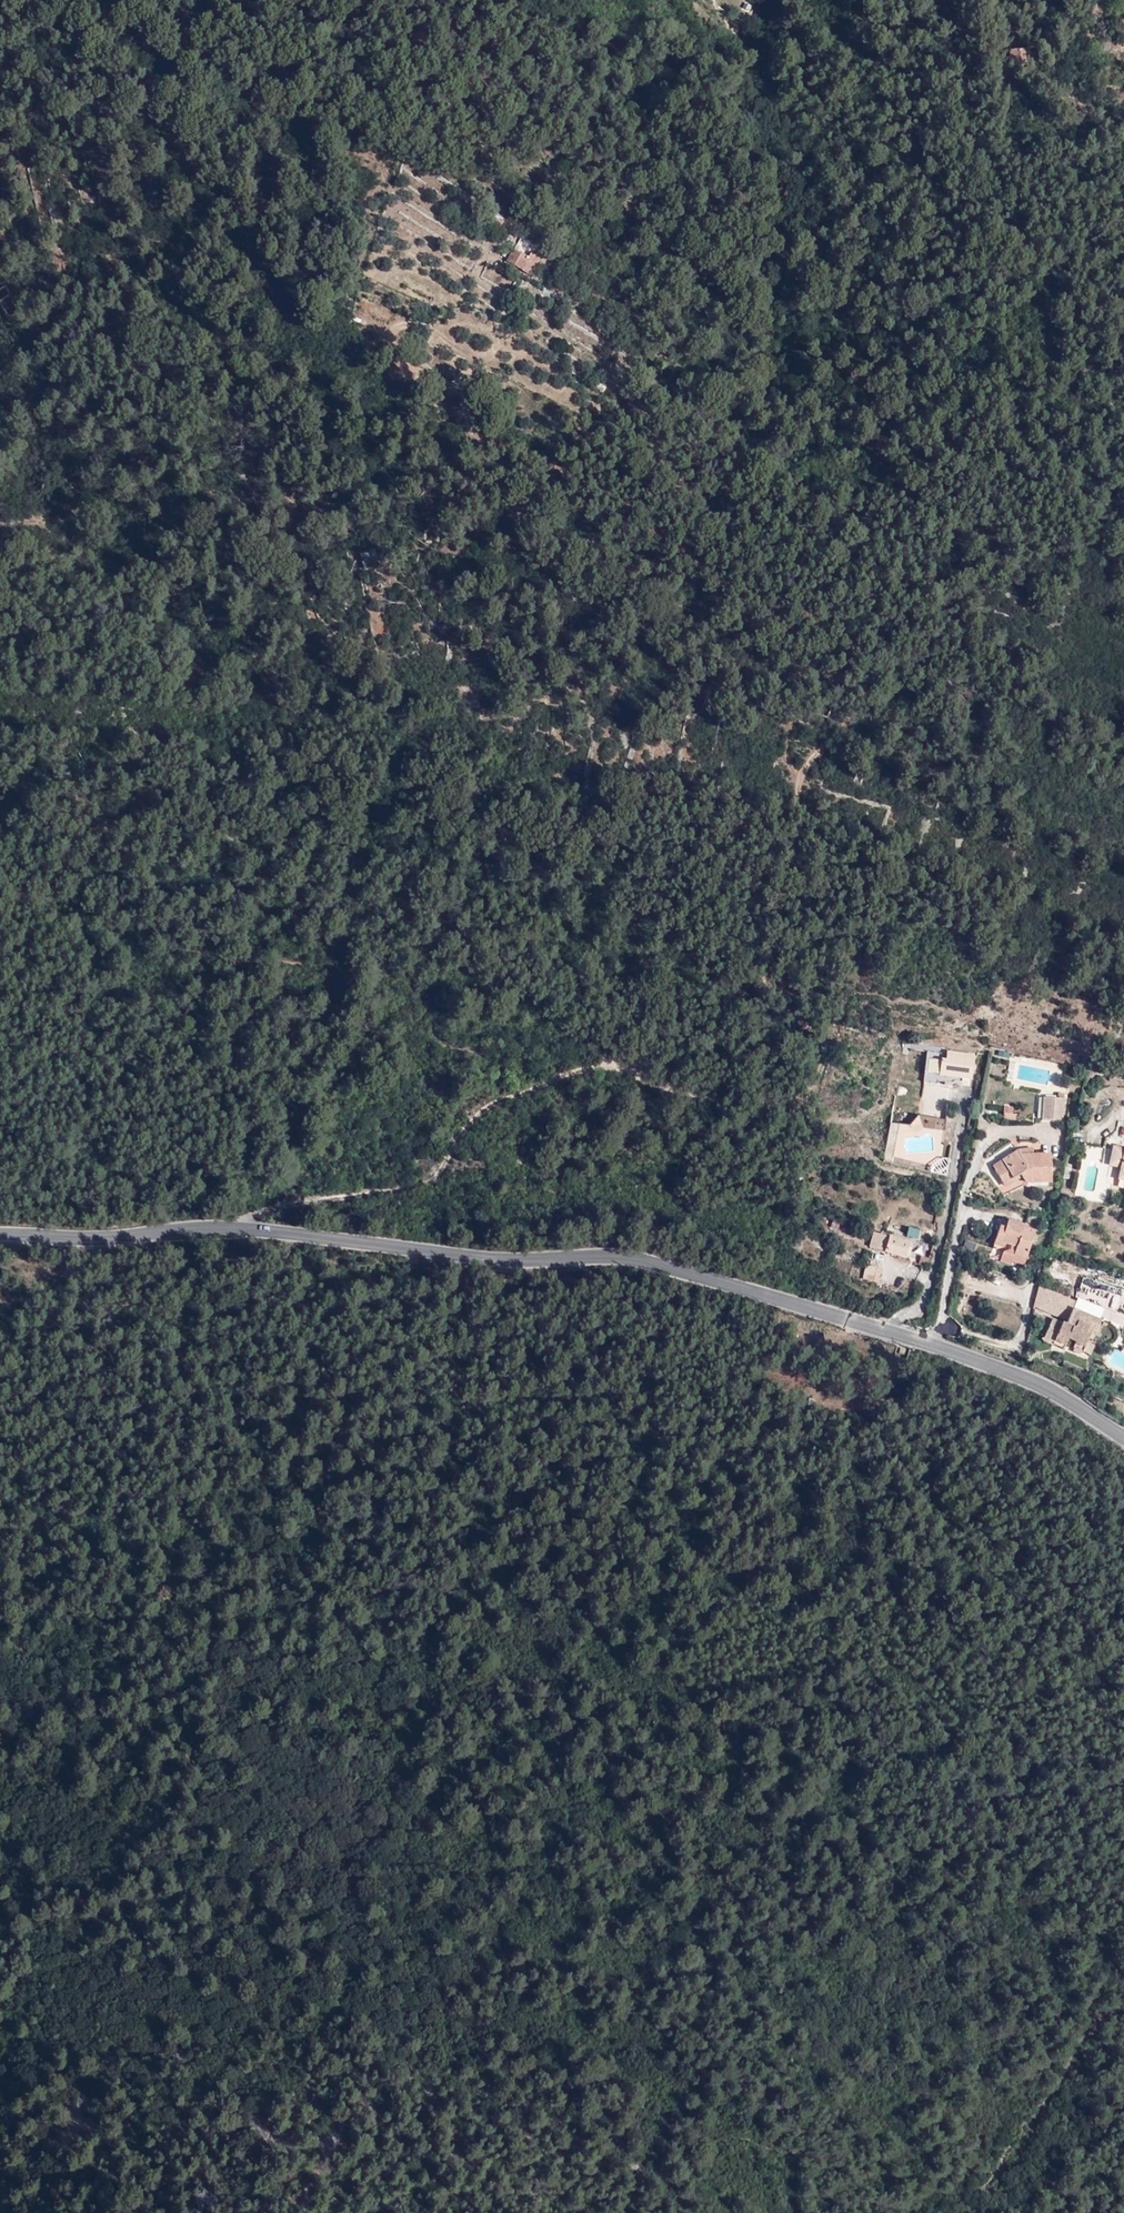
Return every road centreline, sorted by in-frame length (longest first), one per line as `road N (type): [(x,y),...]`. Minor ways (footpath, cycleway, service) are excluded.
road 1 (tertiary): [(0,1232),(107,1238),(225,1227),(500,1260),(633,1258),(1018,1375),(1123,1438)]

